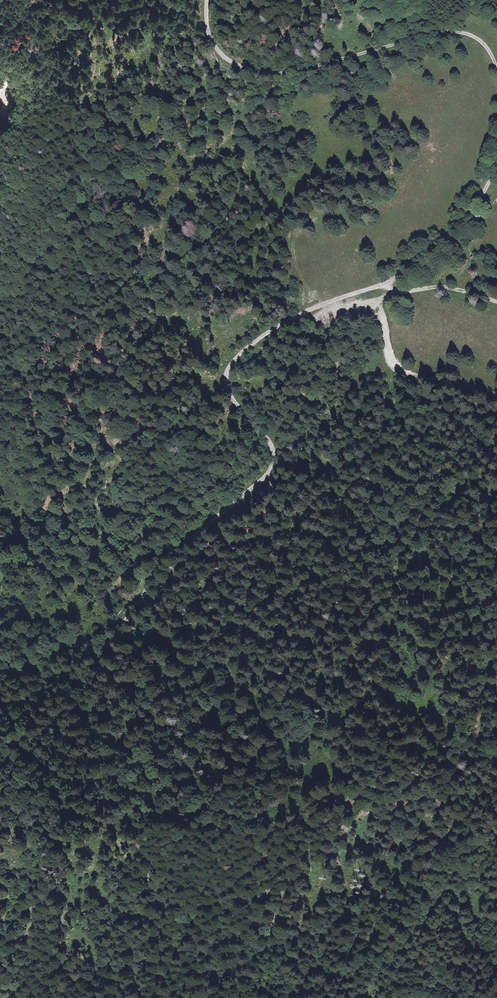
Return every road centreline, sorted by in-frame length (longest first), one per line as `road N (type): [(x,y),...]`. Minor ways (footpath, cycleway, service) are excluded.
road 1 (unclassified): [(0,670),(89,639),(124,615),(191,539),(276,469),(269,442),(227,385),(233,362),(284,318),(394,275),(425,252),(496,167)]
road 2 (unclassified): [(496,69),(484,43),(453,31),(269,74),(219,52),(207,0)]

